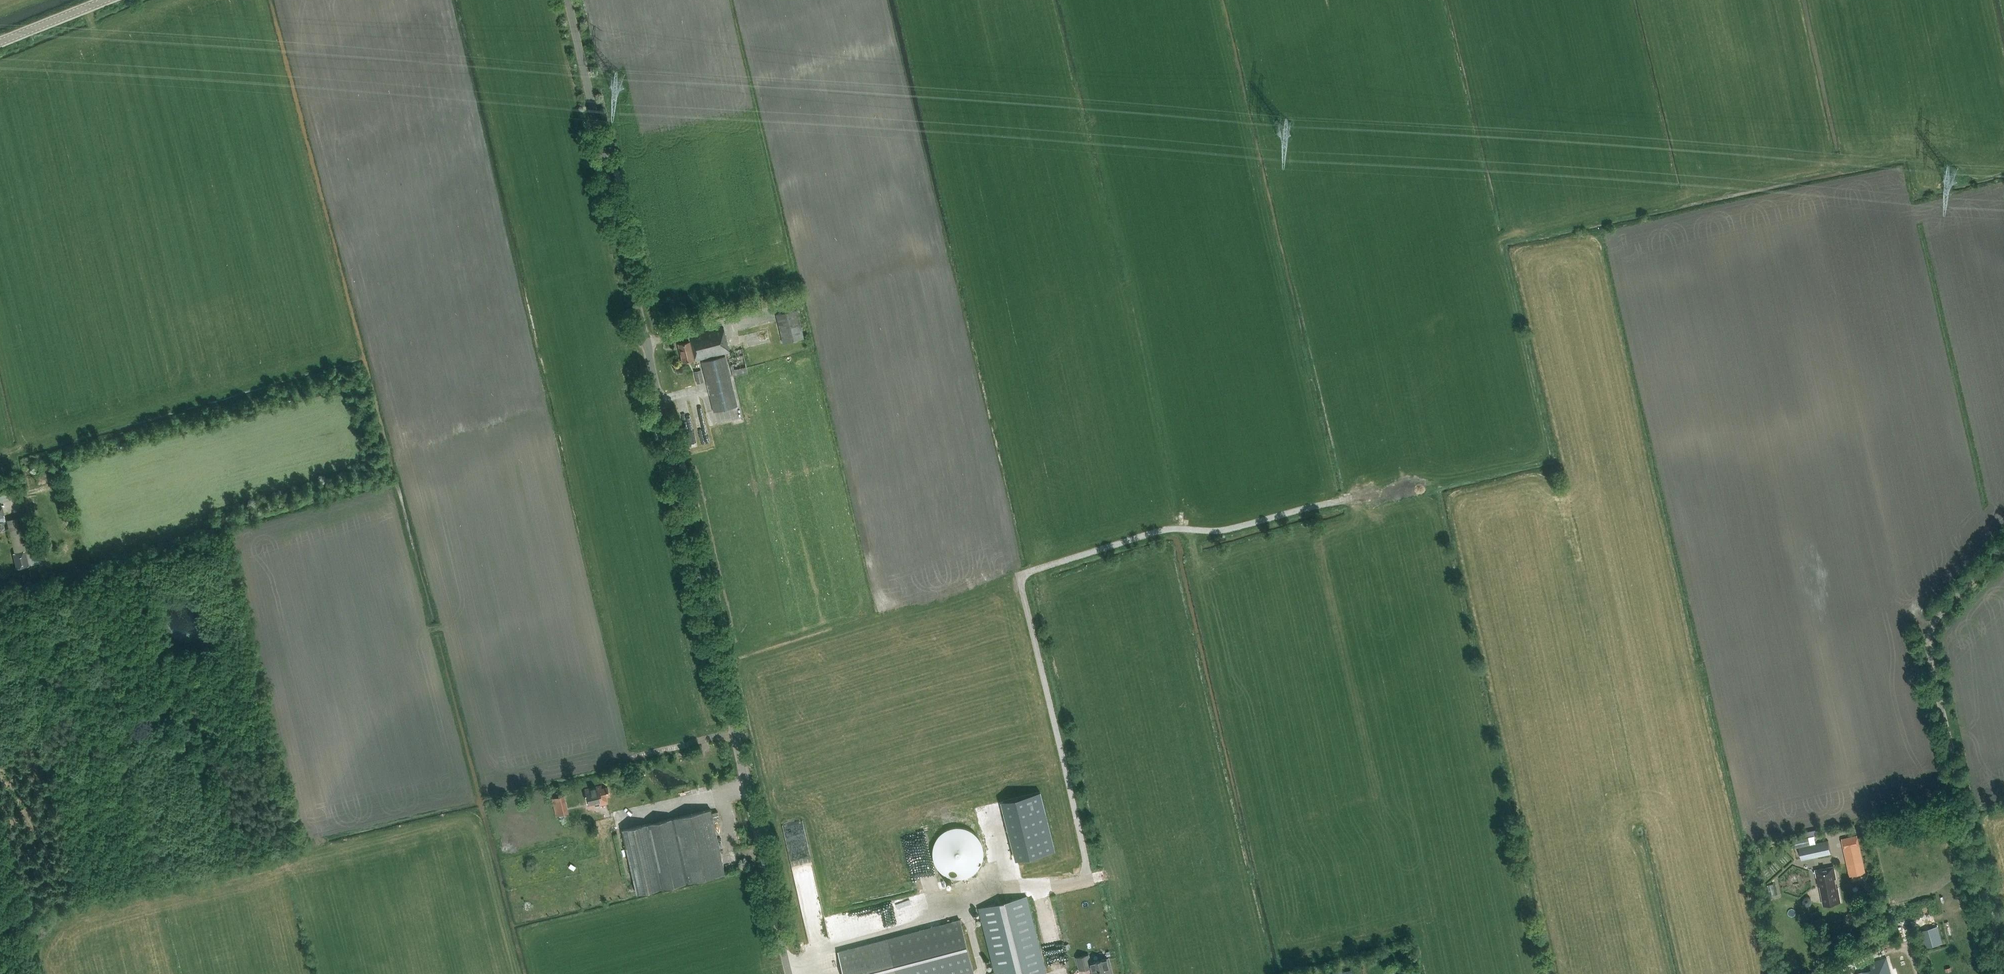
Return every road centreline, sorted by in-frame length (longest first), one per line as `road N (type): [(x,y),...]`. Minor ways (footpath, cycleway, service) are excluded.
road 1 (unclassified): [(789,973),(571,0)]
road 2 (unclassified): [(2003,950),(1934,659),(1934,621),(1946,594),(2003,537)]

